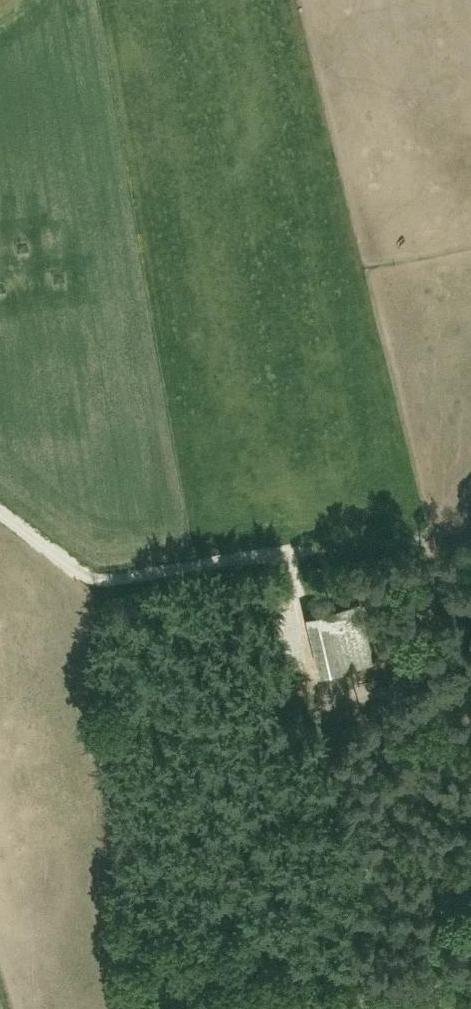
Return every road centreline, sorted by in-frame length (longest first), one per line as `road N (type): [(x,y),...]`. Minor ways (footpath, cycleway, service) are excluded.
road 1 (track): [(470,721),(370,700),(354,683)]

